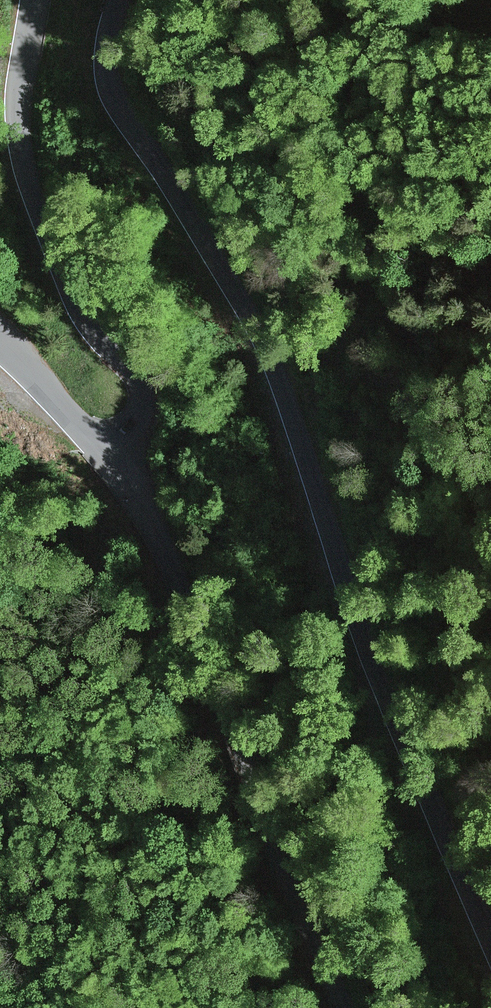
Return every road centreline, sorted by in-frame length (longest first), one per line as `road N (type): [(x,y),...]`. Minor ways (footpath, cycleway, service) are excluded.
road 1 (tertiary): [(490,927),(412,745),(269,342),(116,83),(112,37),(120,0)]
road 2 (secondary): [(117,458),(185,563),(242,758),(340,1007)]
road 3 (tertiary): [(32,0),(22,74),(24,149),(87,312),(148,383),(145,413),(117,458)]
road 4 (secondary): [(0,333),(117,458)]

